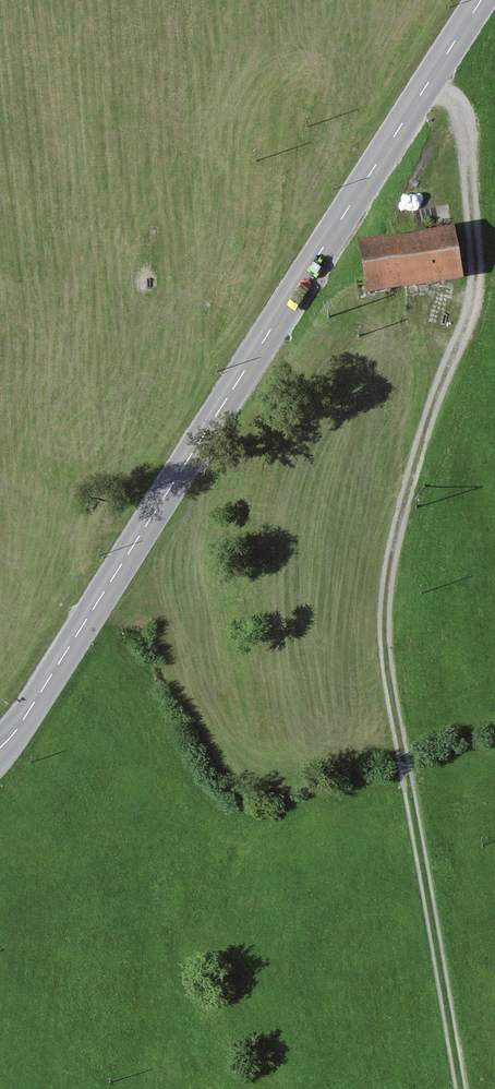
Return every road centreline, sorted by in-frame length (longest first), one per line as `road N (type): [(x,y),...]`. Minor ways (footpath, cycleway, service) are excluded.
road 1 (track): [(462,1088),(385,651),(395,539),(423,435),(476,295),(464,116),(428,84)]
road 2 (tertiary): [(0,747),(482,0)]

